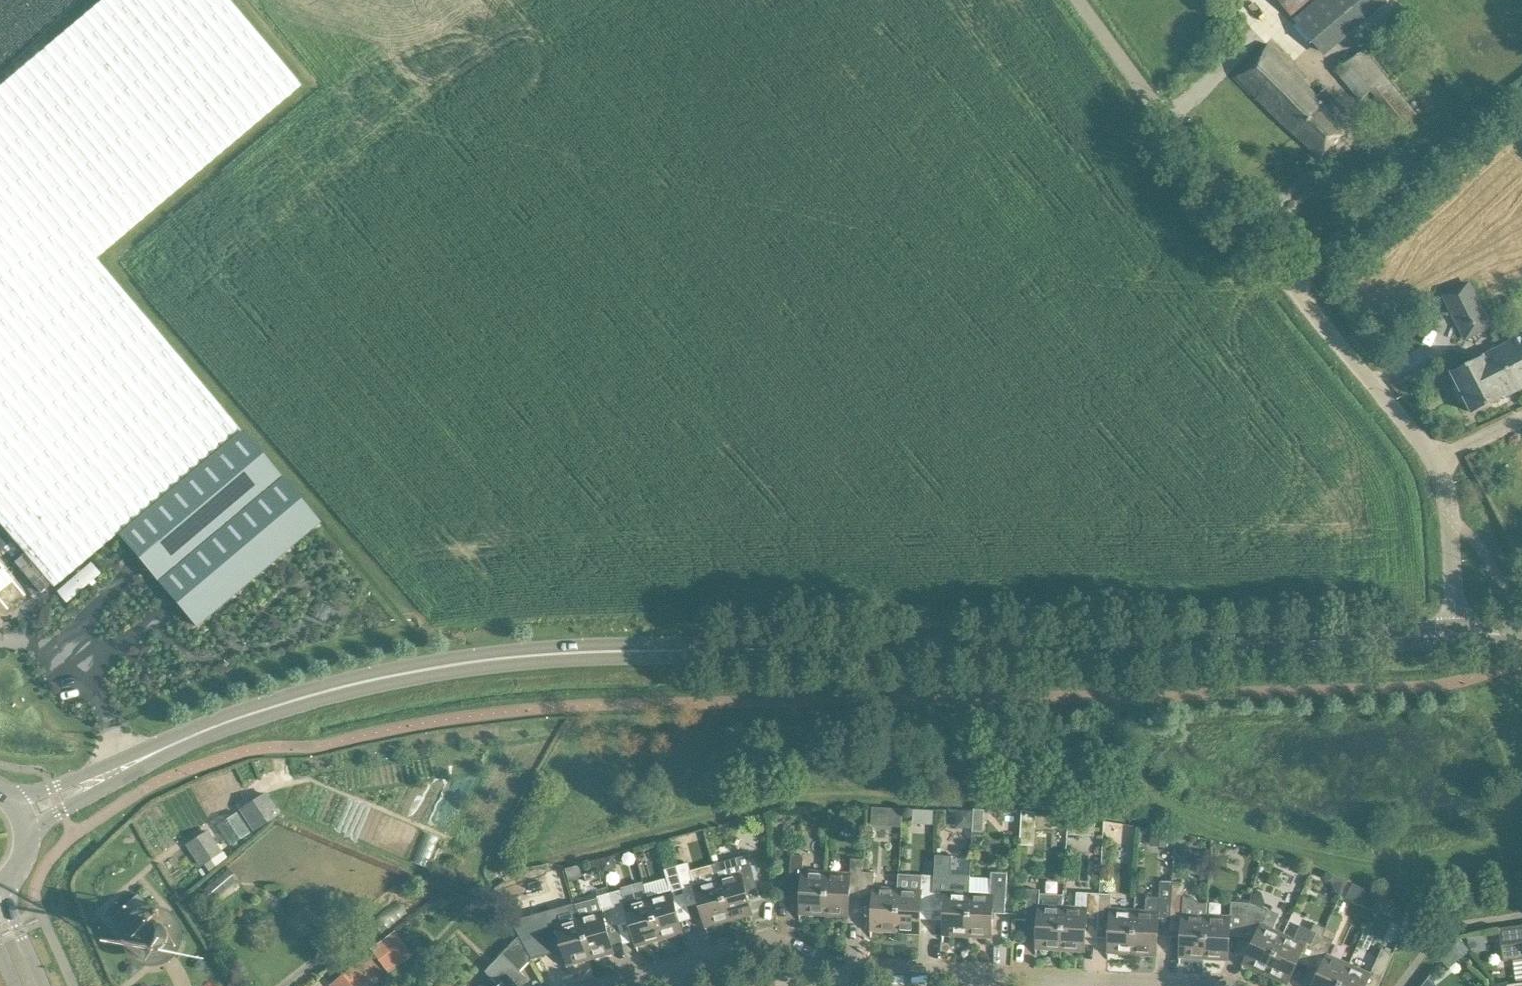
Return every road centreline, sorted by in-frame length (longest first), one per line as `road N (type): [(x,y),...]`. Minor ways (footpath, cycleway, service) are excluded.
road 1 (secondary): [(156,752),(290,703),(477,661),(604,652),(1456,634)]
road 2 (unclassified): [(1456,634),(1441,468),(1174,133),(1080,0)]
road 3 (residential): [(1071,979),(834,965),(758,941),(671,966)]
road 4 (residential): [(1235,985),(1071,979)]
road 5 (secondary): [(26,833),(156,752)]
road 6 (secondary): [(156,752),(13,801)]

